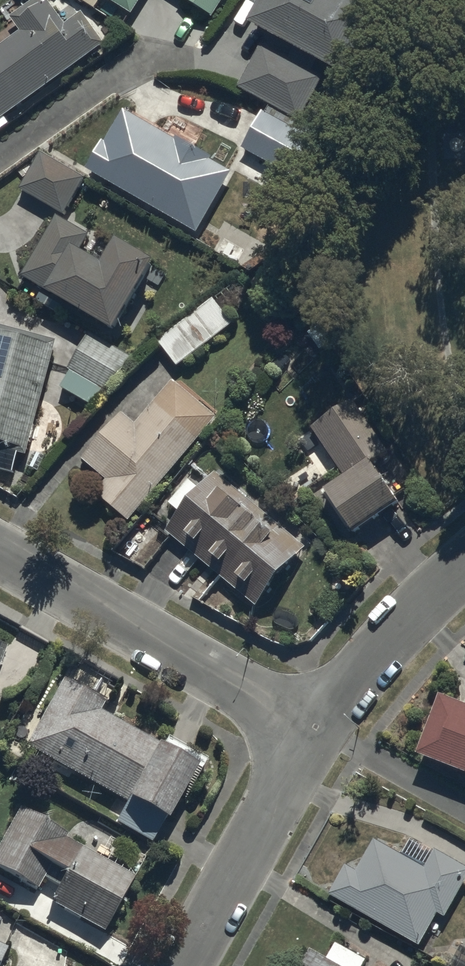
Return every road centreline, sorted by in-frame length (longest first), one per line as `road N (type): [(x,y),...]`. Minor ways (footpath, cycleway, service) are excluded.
road 1 (residential): [(313,730),(0,560)]
road 2 (residential): [(182,965),(313,730)]
road 3 (residential): [(313,730),(464,575)]

